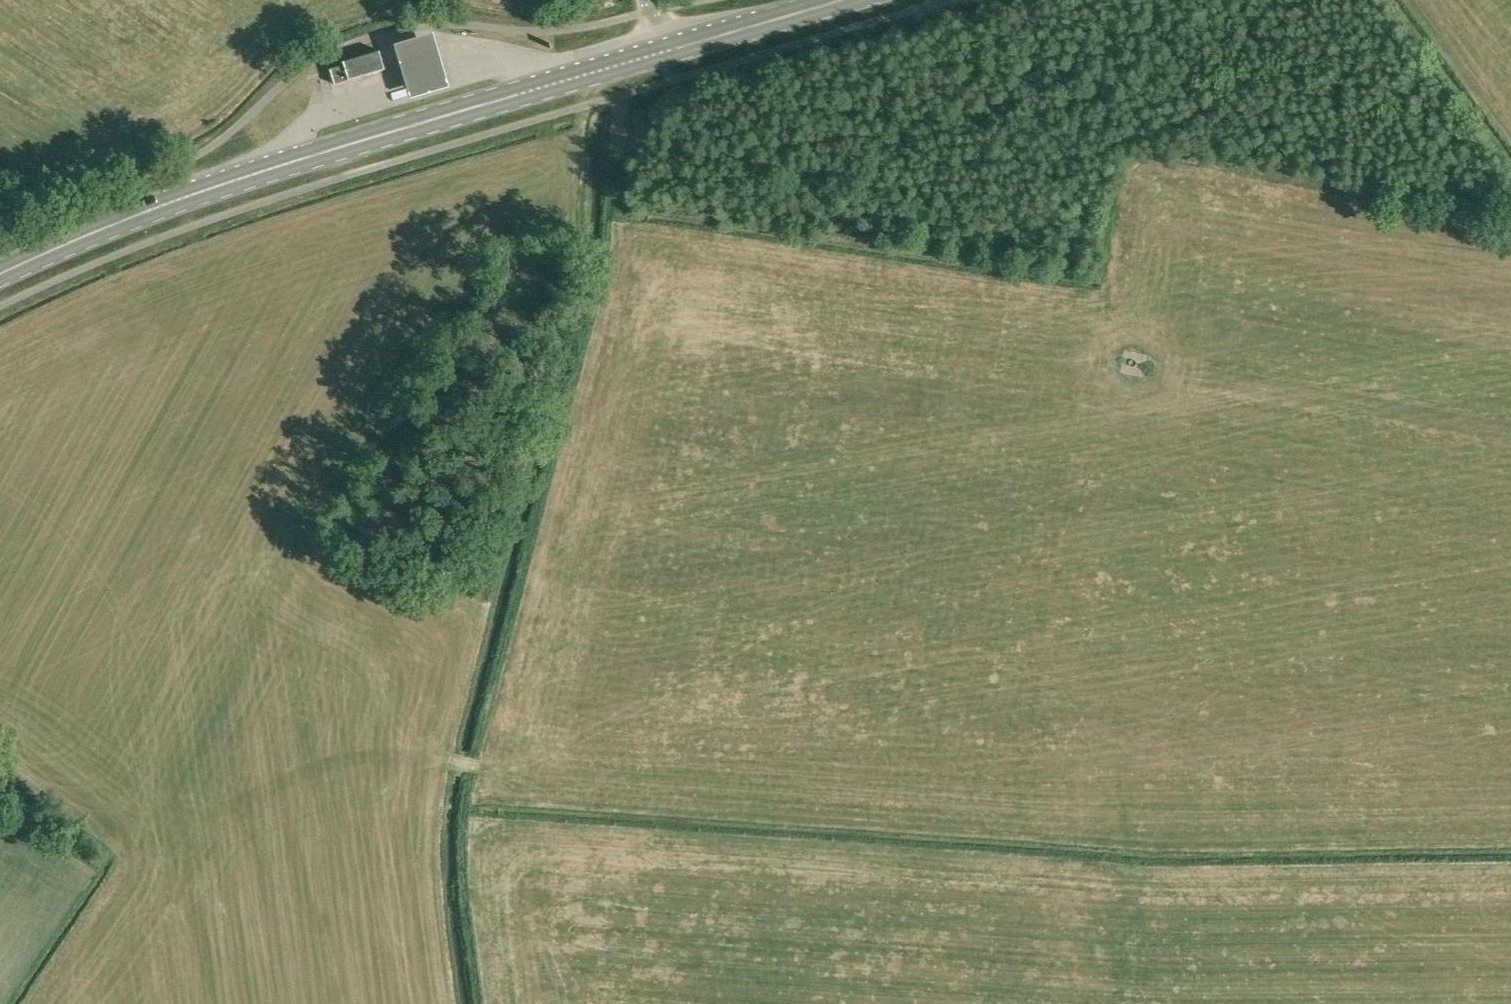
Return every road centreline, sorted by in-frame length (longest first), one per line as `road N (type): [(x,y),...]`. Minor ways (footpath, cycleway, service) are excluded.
road 1 (secondary): [(0,275),(278,164),(660,53)]
road 2 (secondary): [(660,53),(839,0)]
road 3 (track): [(618,226),(619,65)]

